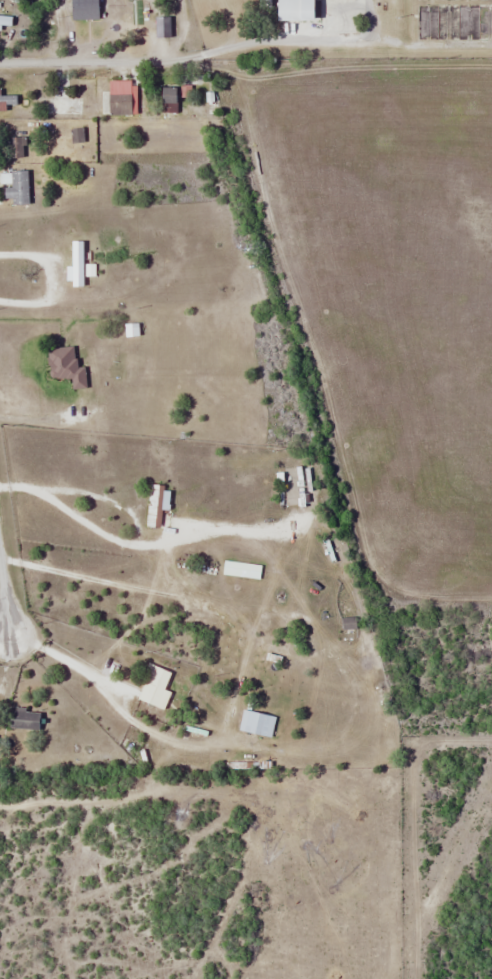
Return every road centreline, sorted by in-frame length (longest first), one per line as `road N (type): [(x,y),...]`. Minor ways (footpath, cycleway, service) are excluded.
road 1 (residential): [(202,54),(0,62)]

